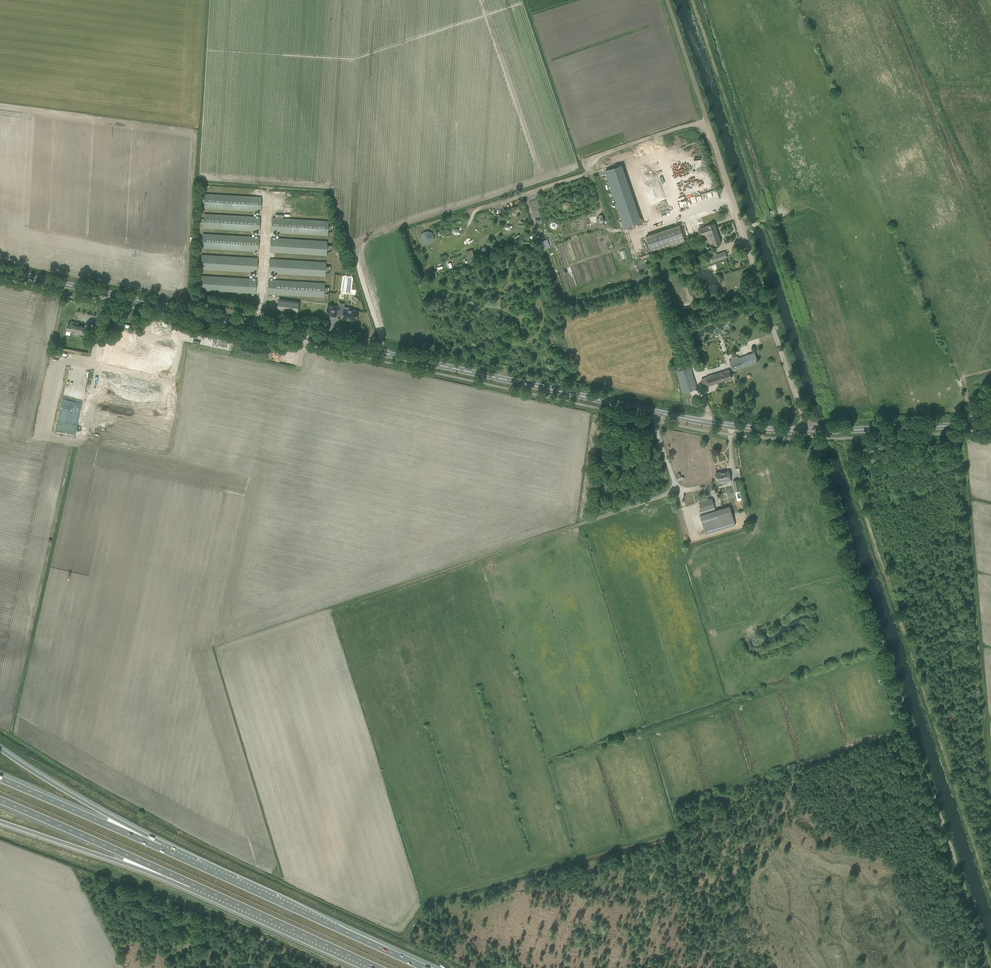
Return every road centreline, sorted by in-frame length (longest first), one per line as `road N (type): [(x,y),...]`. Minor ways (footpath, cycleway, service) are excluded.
road 1 (tertiary): [(990,425),(810,432),(705,423),(0,270)]
road 2 (track): [(810,432),(661,0)]
road 3 (track): [(331,610),(678,492)]
road 4 (motorway): [(426,967),(164,850)]
road 5 (track): [(813,440),(881,650)]
road 6 (track): [(503,202),(706,137)]
road 7 (motorway): [(0,800),(192,884)]
road 8 (motorway): [(192,884),(379,967)]
road 9 (motorway): [(0,822),(192,884)]
road 10 (motorway): [(164,850),(0,749)]
road 11 (motorway): [(164,850),(0,779)]

